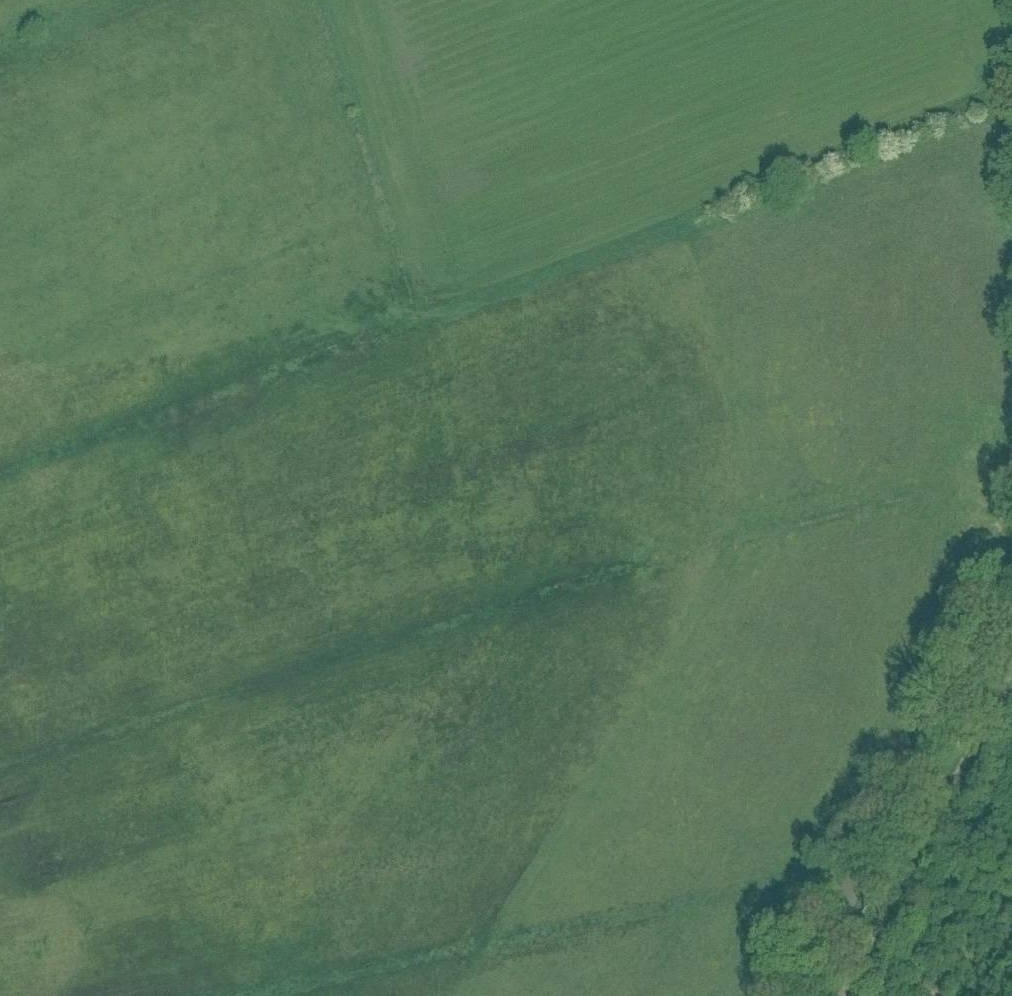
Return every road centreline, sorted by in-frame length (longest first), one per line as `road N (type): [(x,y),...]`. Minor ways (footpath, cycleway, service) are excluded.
road 1 (unclassified): [(795,995),(1011,580)]

